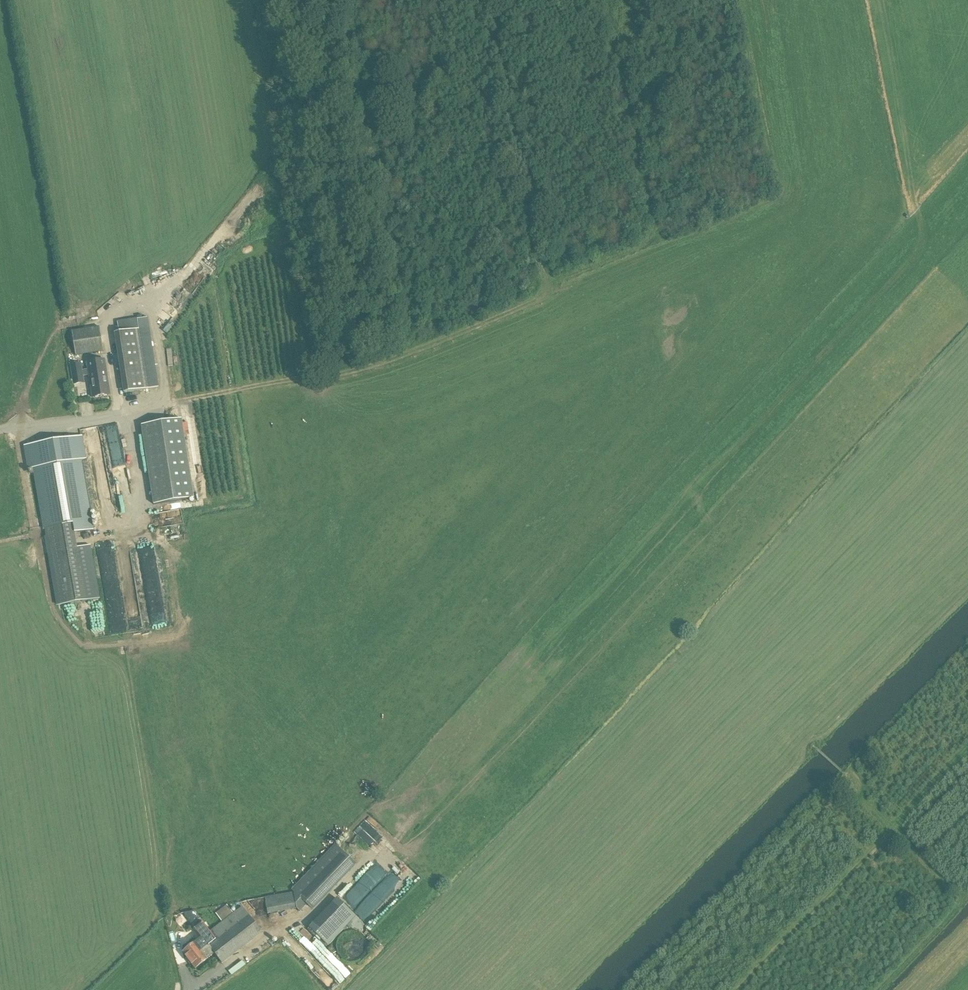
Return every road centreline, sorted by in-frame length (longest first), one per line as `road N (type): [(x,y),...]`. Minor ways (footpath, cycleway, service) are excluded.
road 1 (track): [(167,403),(410,351),(658,238),(608,0)]
road 2 (track): [(177,989),(124,677),(83,646),(49,600),(16,427)]
road 3 (track): [(410,351),(347,0)]
road 4 (track): [(967,749),(736,989)]
road 5 (track): [(548,287),(491,0)]
road 6 (track): [(964,899),(866,805),(843,772)]
road 7 (track): [(879,989),(967,895)]

